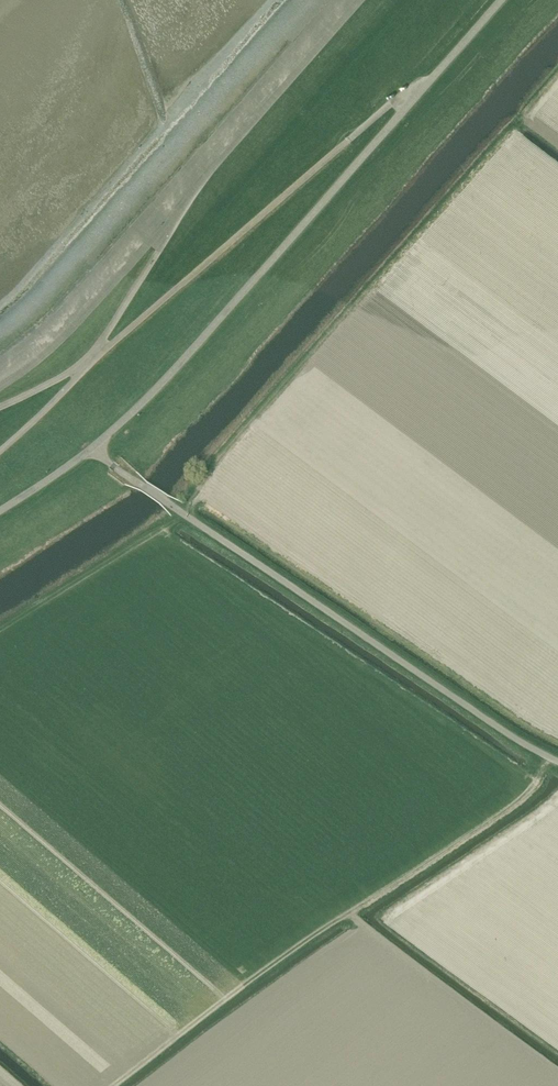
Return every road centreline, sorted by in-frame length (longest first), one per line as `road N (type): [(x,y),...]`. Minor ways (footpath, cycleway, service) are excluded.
road 1 (unclassified): [(557,763),(91,450)]
road 2 (track): [(106,1085),(520,802),(548,758)]
road 3 (unclassified): [(91,450),(415,99)]
road 4 (unclassified): [(415,99),(397,101),(94,359)]
road 5 (track): [(346,915),(557,1076)]
road 6 (unclassified): [(94,359),(176,220)]
road 7 (unclassified): [(415,99),(504,0)]
road 8 (unclassified): [(0,451),(94,359)]

